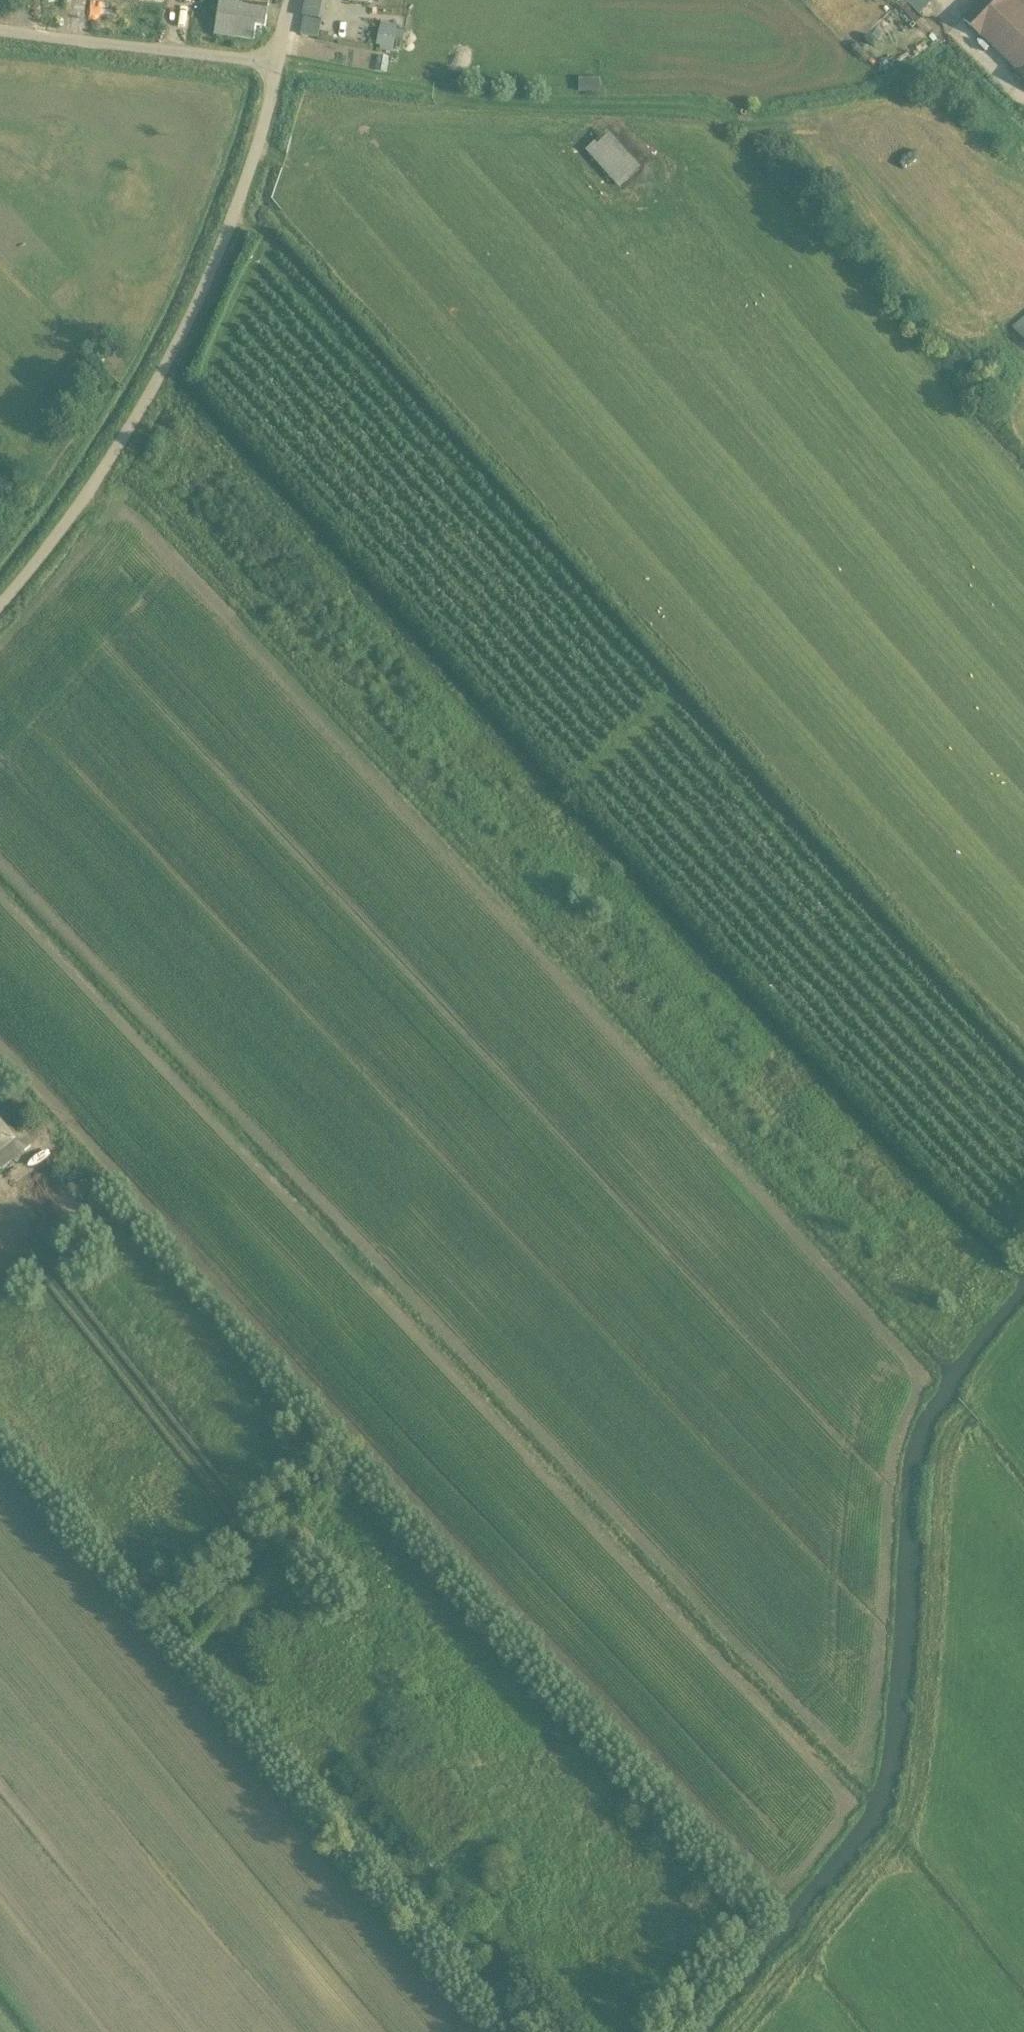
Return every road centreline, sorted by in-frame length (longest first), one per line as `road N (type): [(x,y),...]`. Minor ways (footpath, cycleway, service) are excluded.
road 1 (unclassified): [(0,610),(90,491),(184,322),(242,176),(272,69)]
road 2 (residential): [(272,69),(0,31)]

